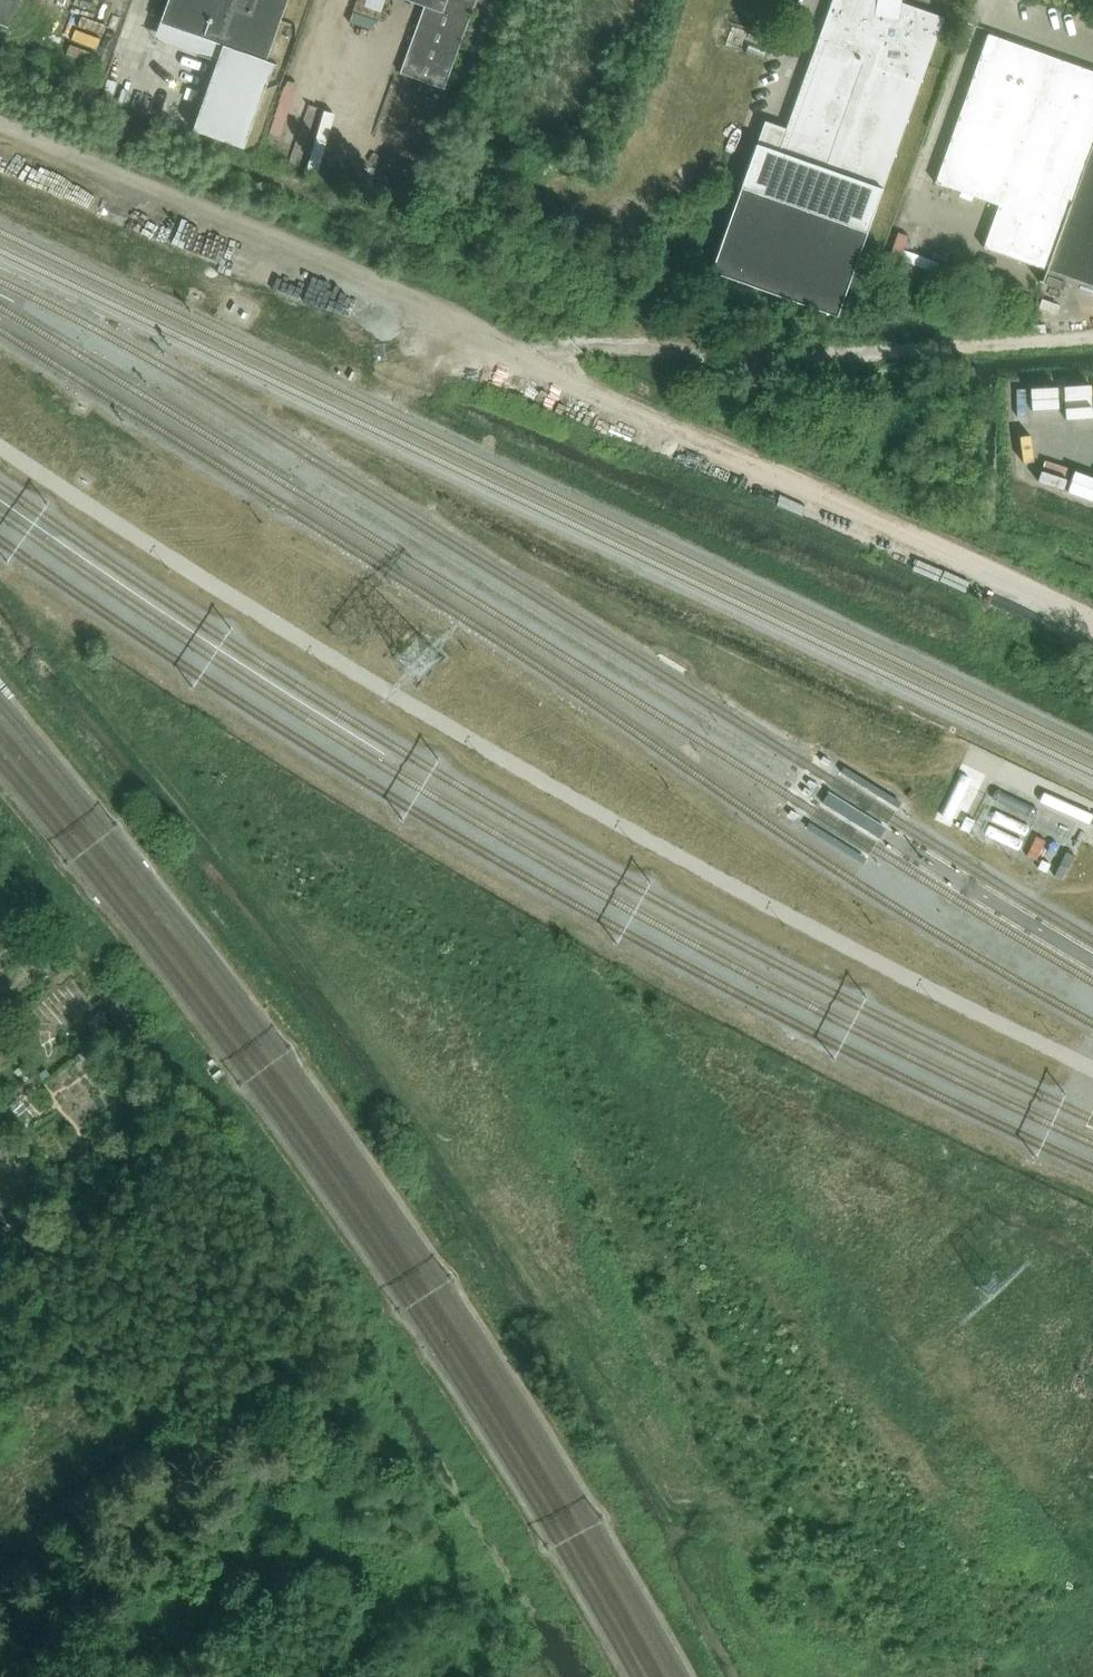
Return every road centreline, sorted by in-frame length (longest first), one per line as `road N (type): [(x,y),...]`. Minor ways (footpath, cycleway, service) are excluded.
road 1 (track): [(1092,334),(798,354),(582,344)]

